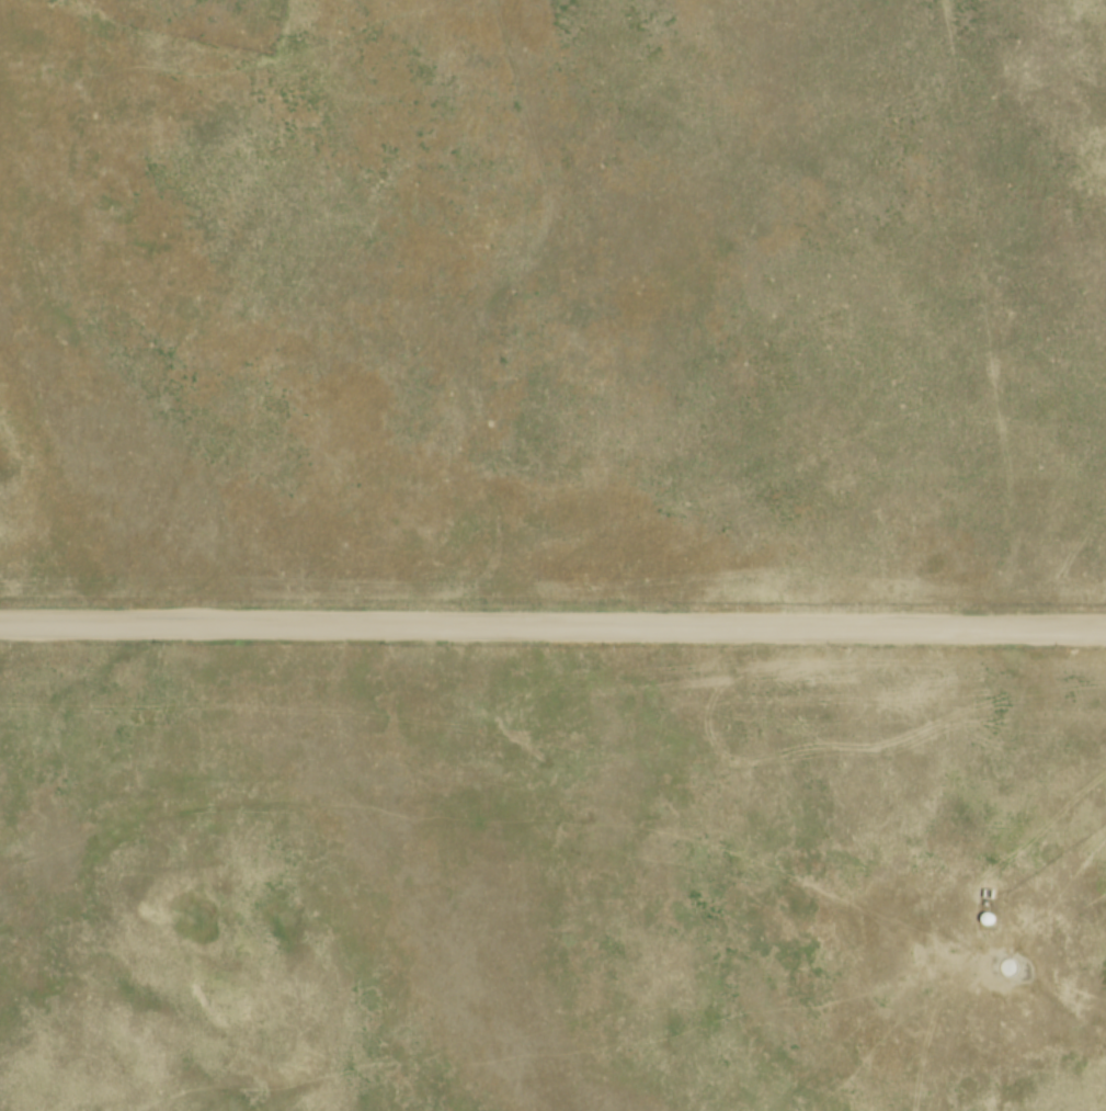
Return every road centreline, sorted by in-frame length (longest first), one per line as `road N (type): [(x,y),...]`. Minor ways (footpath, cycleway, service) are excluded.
road 1 (tertiary): [(1105,627),(0,625)]

